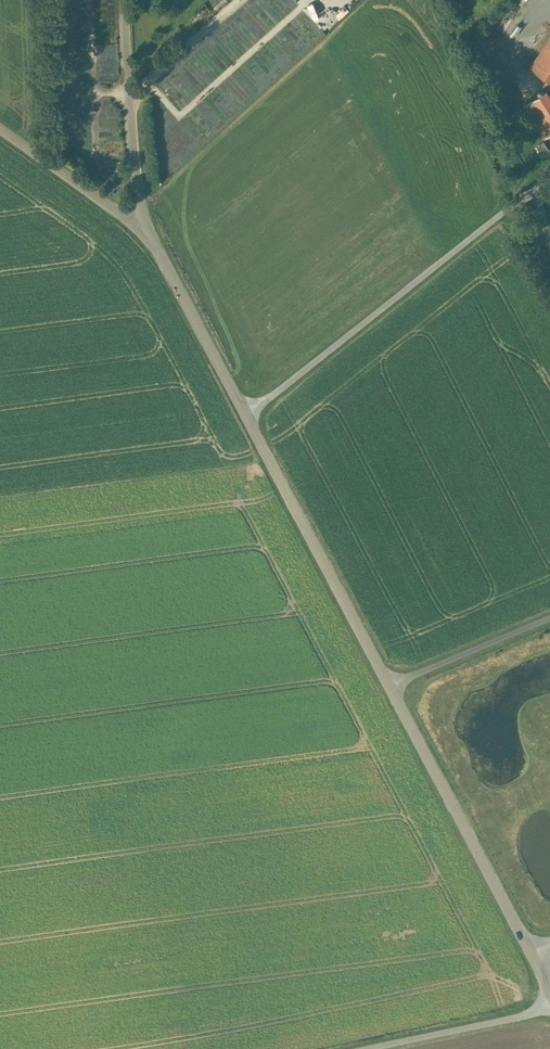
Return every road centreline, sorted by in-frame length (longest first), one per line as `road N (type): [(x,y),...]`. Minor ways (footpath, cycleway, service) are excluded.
road 1 (unclassified): [(532,955),(142,228)]
road 2 (unclassified): [(124,0),(142,228)]
road 3 (unclassified): [(549,1005),(356,1048)]
road 4 (unclassified): [(142,228),(0,128)]

